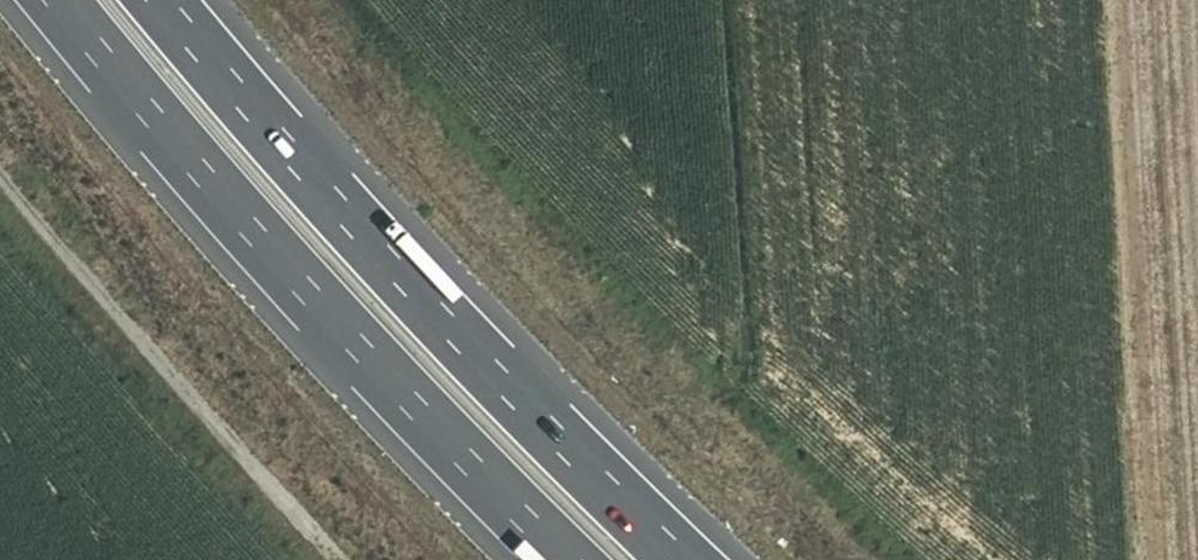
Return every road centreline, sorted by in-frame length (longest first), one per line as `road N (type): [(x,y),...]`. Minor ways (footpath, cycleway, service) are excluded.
road 1 (track): [(332,0),(402,85),(688,386),(887,559)]
road 2 (motorway): [(683,559),(475,354),(163,0)]
road 3 (motorway): [(54,0),(410,404),(564,559)]
road 4 (track): [(0,174),(338,559)]

